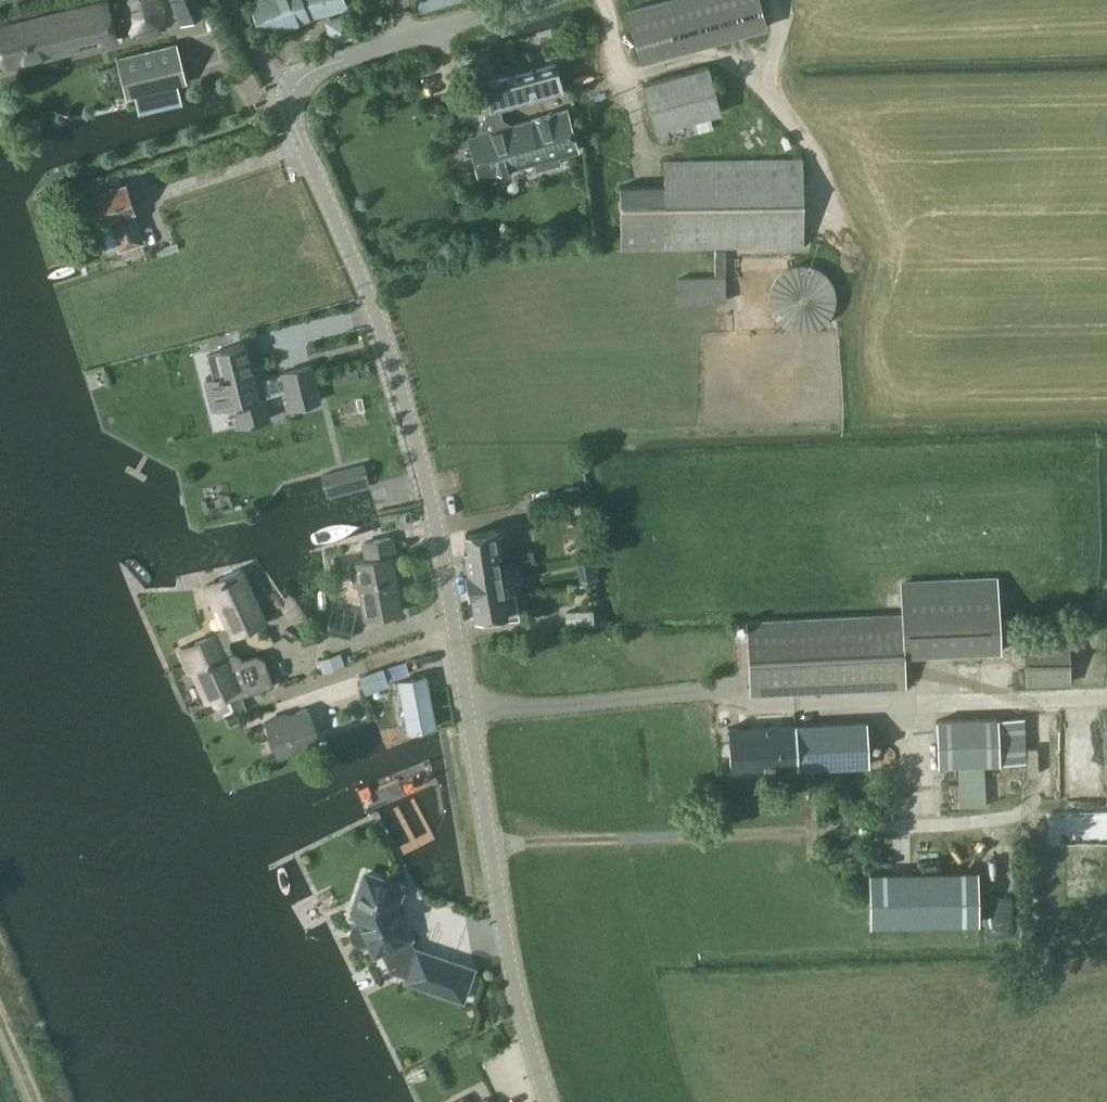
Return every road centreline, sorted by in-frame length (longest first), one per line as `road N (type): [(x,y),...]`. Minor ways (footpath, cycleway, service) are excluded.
road 1 (tertiary): [(549,1101),(519,1002),(421,462),(376,312),(279,93)]
road 2 (track): [(490,845),(1047,818),(1052,994)]
road 3 (track): [(1106,702),(743,713)]
road 4 (tertiary): [(279,93),(444,27),(539,0)]

